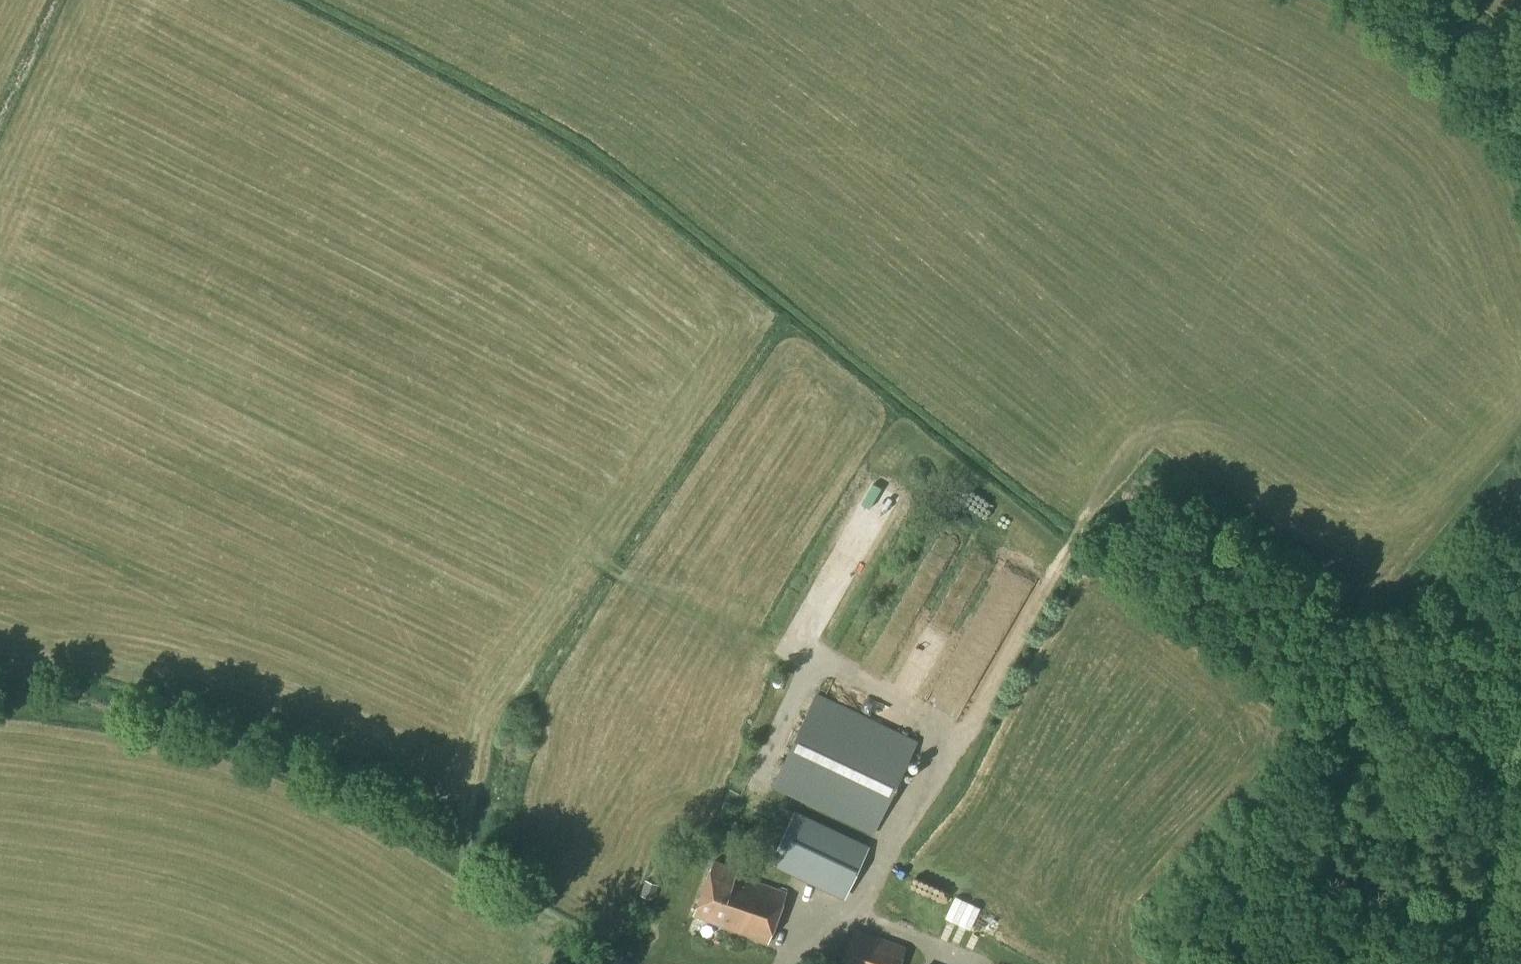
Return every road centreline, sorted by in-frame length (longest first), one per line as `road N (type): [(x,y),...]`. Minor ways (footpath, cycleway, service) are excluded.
road 1 (track): [(611,963),(340,797),(166,735),(0,714)]
road 2 (unclassified): [(1520,72),(1425,0)]

